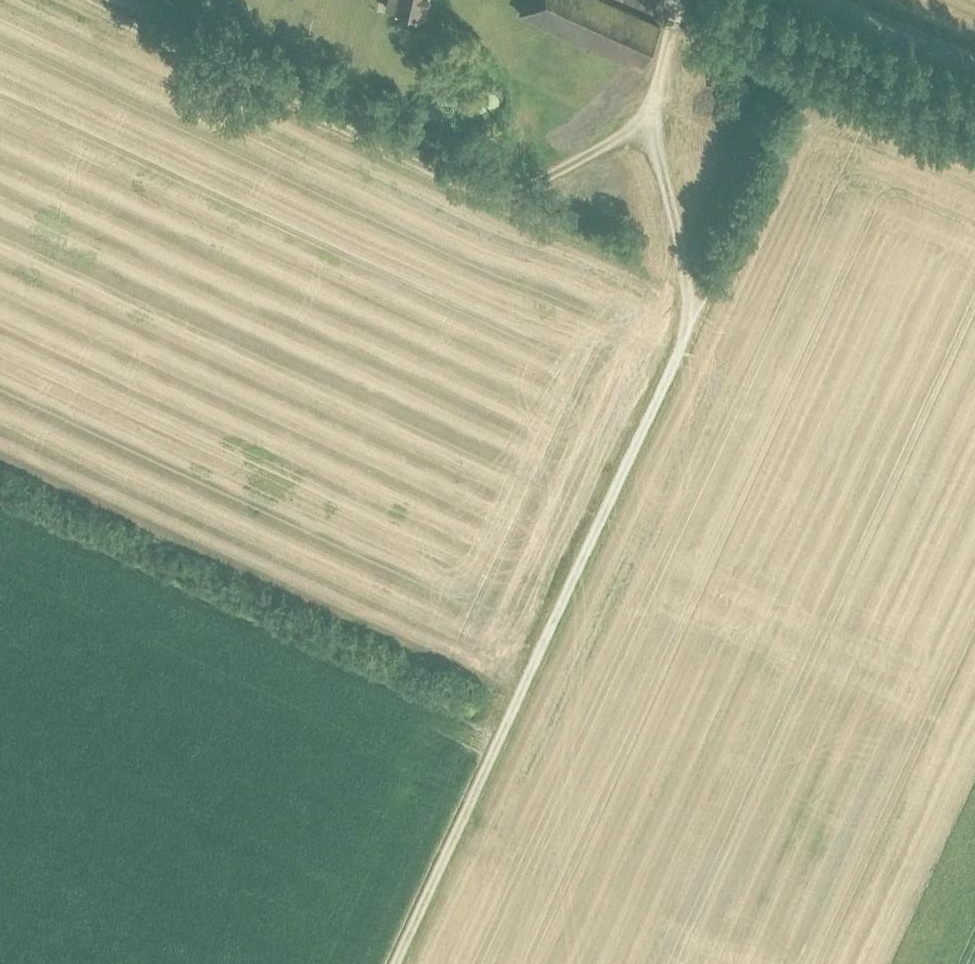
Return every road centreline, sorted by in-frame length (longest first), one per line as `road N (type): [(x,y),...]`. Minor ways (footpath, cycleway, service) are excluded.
road 1 (track): [(684,0),(652,103),(639,121),(536,185),(498,195),(469,188),(80,0)]
road 2 (track): [(691,312),(395,963)]
road 3 (track): [(654,99),(691,312)]
road 4 (unclassified): [(974,64),(826,0)]

